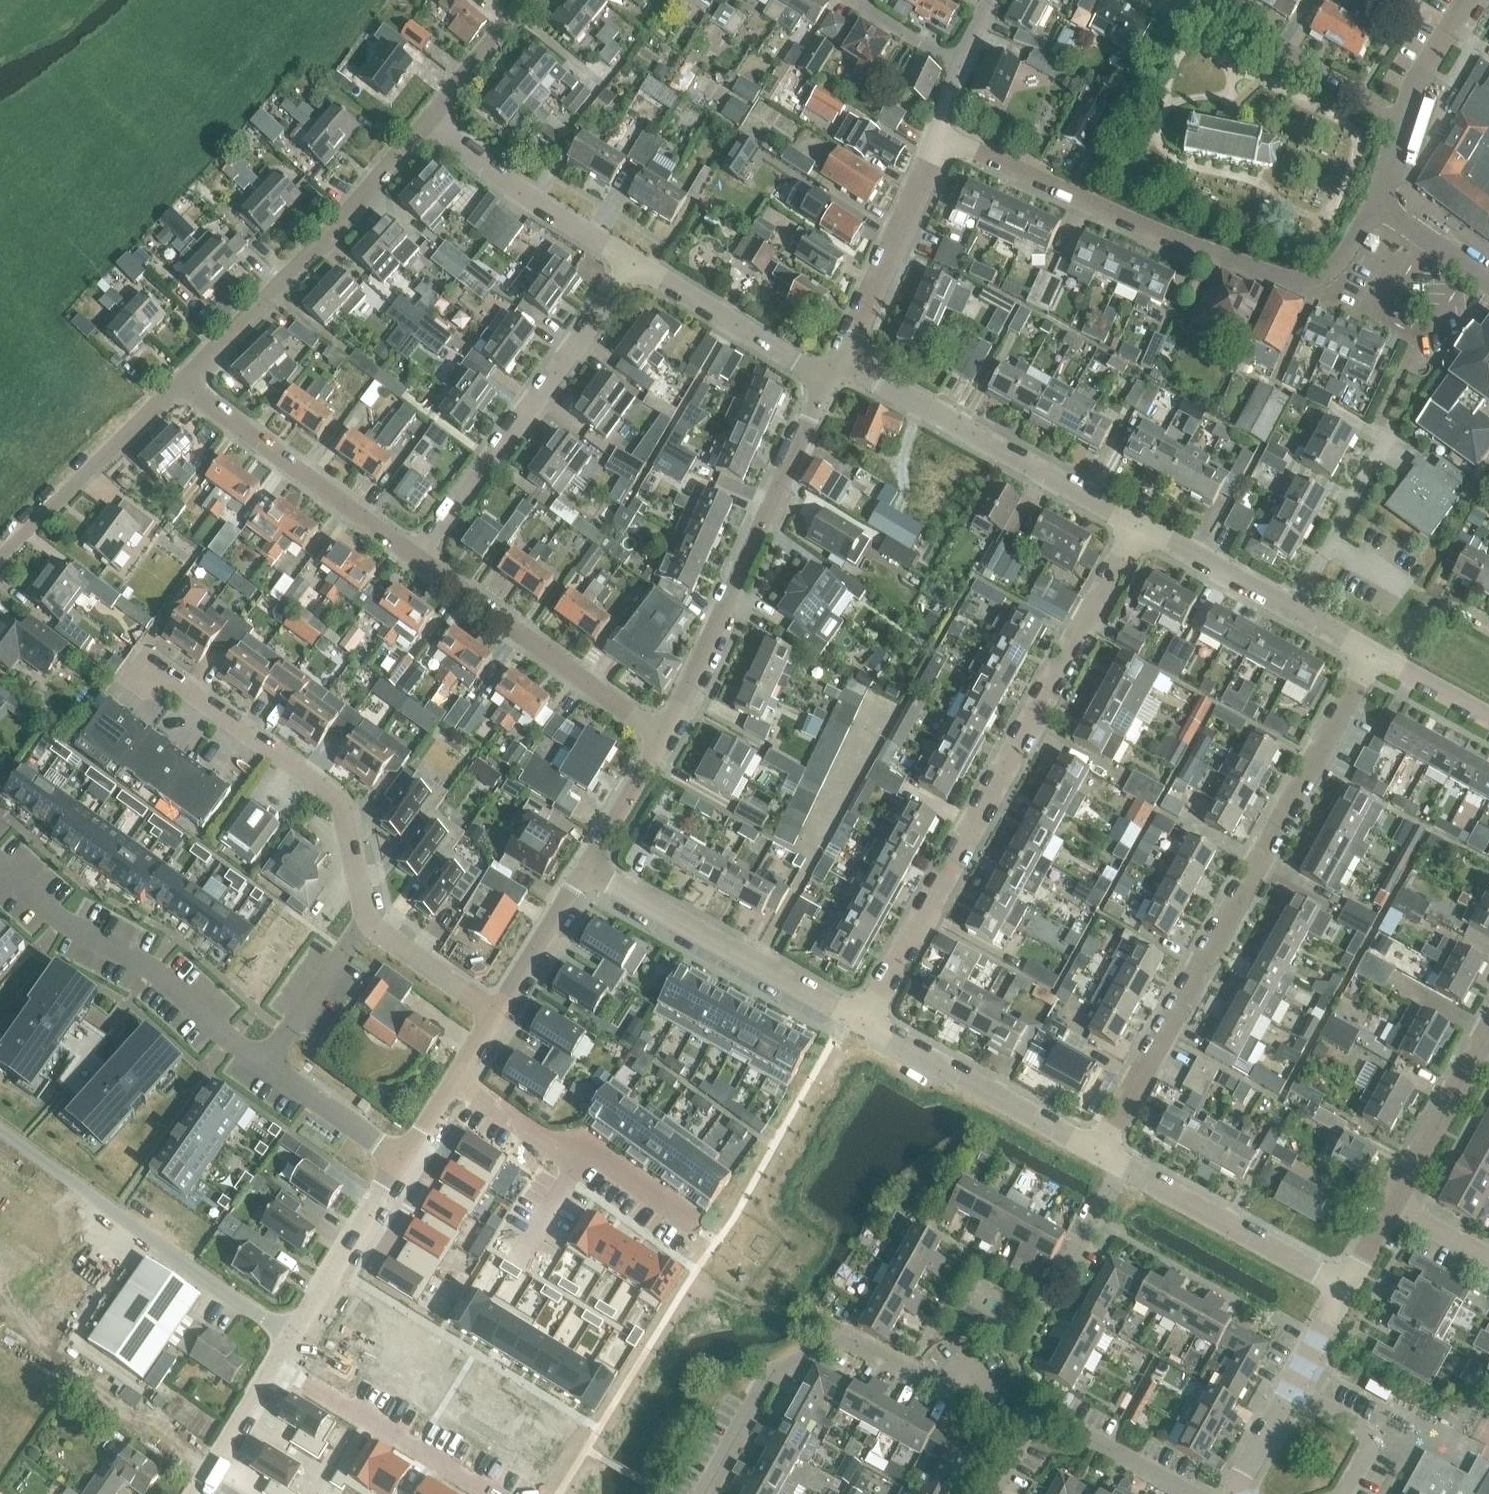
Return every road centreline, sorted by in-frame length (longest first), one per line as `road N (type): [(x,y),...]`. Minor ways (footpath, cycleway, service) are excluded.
road 1 (residential): [(1103,1156),(1373,654)]
road 2 (residential): [(864,1024),(1140,529)]
road 3 (residential): [(1381,209),(1335,272),(1308,285),(1281,282),(937,136)]
road 4 (residential): [(1021,1433),(847,1336),(812,1344),(782,1366),(704,1493)]
road 5 (residential): [(664,739),(828,381)]
road 6 (residential): [(417,560),(639,266)]
road 7 (residential): [(184,386),(432,125)]
road 8 (residential): [(366,921),(342,803),(150,661)]
road 9 (residential): [(290,1337),(0,1132)]
road 10 (residential): [(1140,529),(838,360)]
road 11 (residential): [(264,1057),(228,1040),(149,966),(57,915),(0,866)]
road 12 (residential): [(864,1024),(585,868)]
road 13 (residential): [(664,739),(417,560)]
road 14 (residential): [(417,560),(184,386)]
road 15 (residential): [(456,1076),(551,1139),(580,1142),(699,1227)]
road 16 (residential): [(1103,1156),(864,1024)]
road 17 (residential): [(1182,0),(1352,93),(1402,130)]
road 18 (residential): [(276,1359),(493,1493)]
road 19 (residential): [(0,562),(184,386)]
road 20 (residential): [(1347,1289),(1124,1167)]
road 21 (residential): [(639,266),(432,125)]
road 22 (residential): [(838,360),(937,136)]
road 23 (residential): [(828,381),(639,266)]
road 24 (residential): [(290,1337),(403,1160)]
road 25 (residential): [(1292,610),(1391,428)]
road 26 (residential): [(1392,1206),(1488,1026)]
road 27 (residential): [(1021,1433),(1054,1418),(1191,1493)]
road 28 (residential): [(403,1160),(264,1057)]
road 29 (residential): [(1292,610),(1140,529)]
road 30 (residential): [(366,921),(281,1047),(264,1057)]
road 31 (residential): [(495,1010),(585,868)]
road 32 (residential): [(432,125),(528,0)]
road 33 (residential): [(495,1010),(366,921)]
road 34 (residential): [(196,1493),(276,1359)]
road 35 (residential): [(1340,1493),(1368,1445),(1364,1431),(1291,1390)]
road 36 (residential): [(585,868),(664,739)]
road 37 (residential): [(1402,130),(1414,92),(1471,0)]
road 38 (residential): [(1488,628),(1431,597),(1392,664)]
road 39 (residential): [(1058,1290),(1124,1167)]
road 40 (residential): [(1488,284),(1381,209)]
road 41 (residential): [(963,65),(857,0)]

